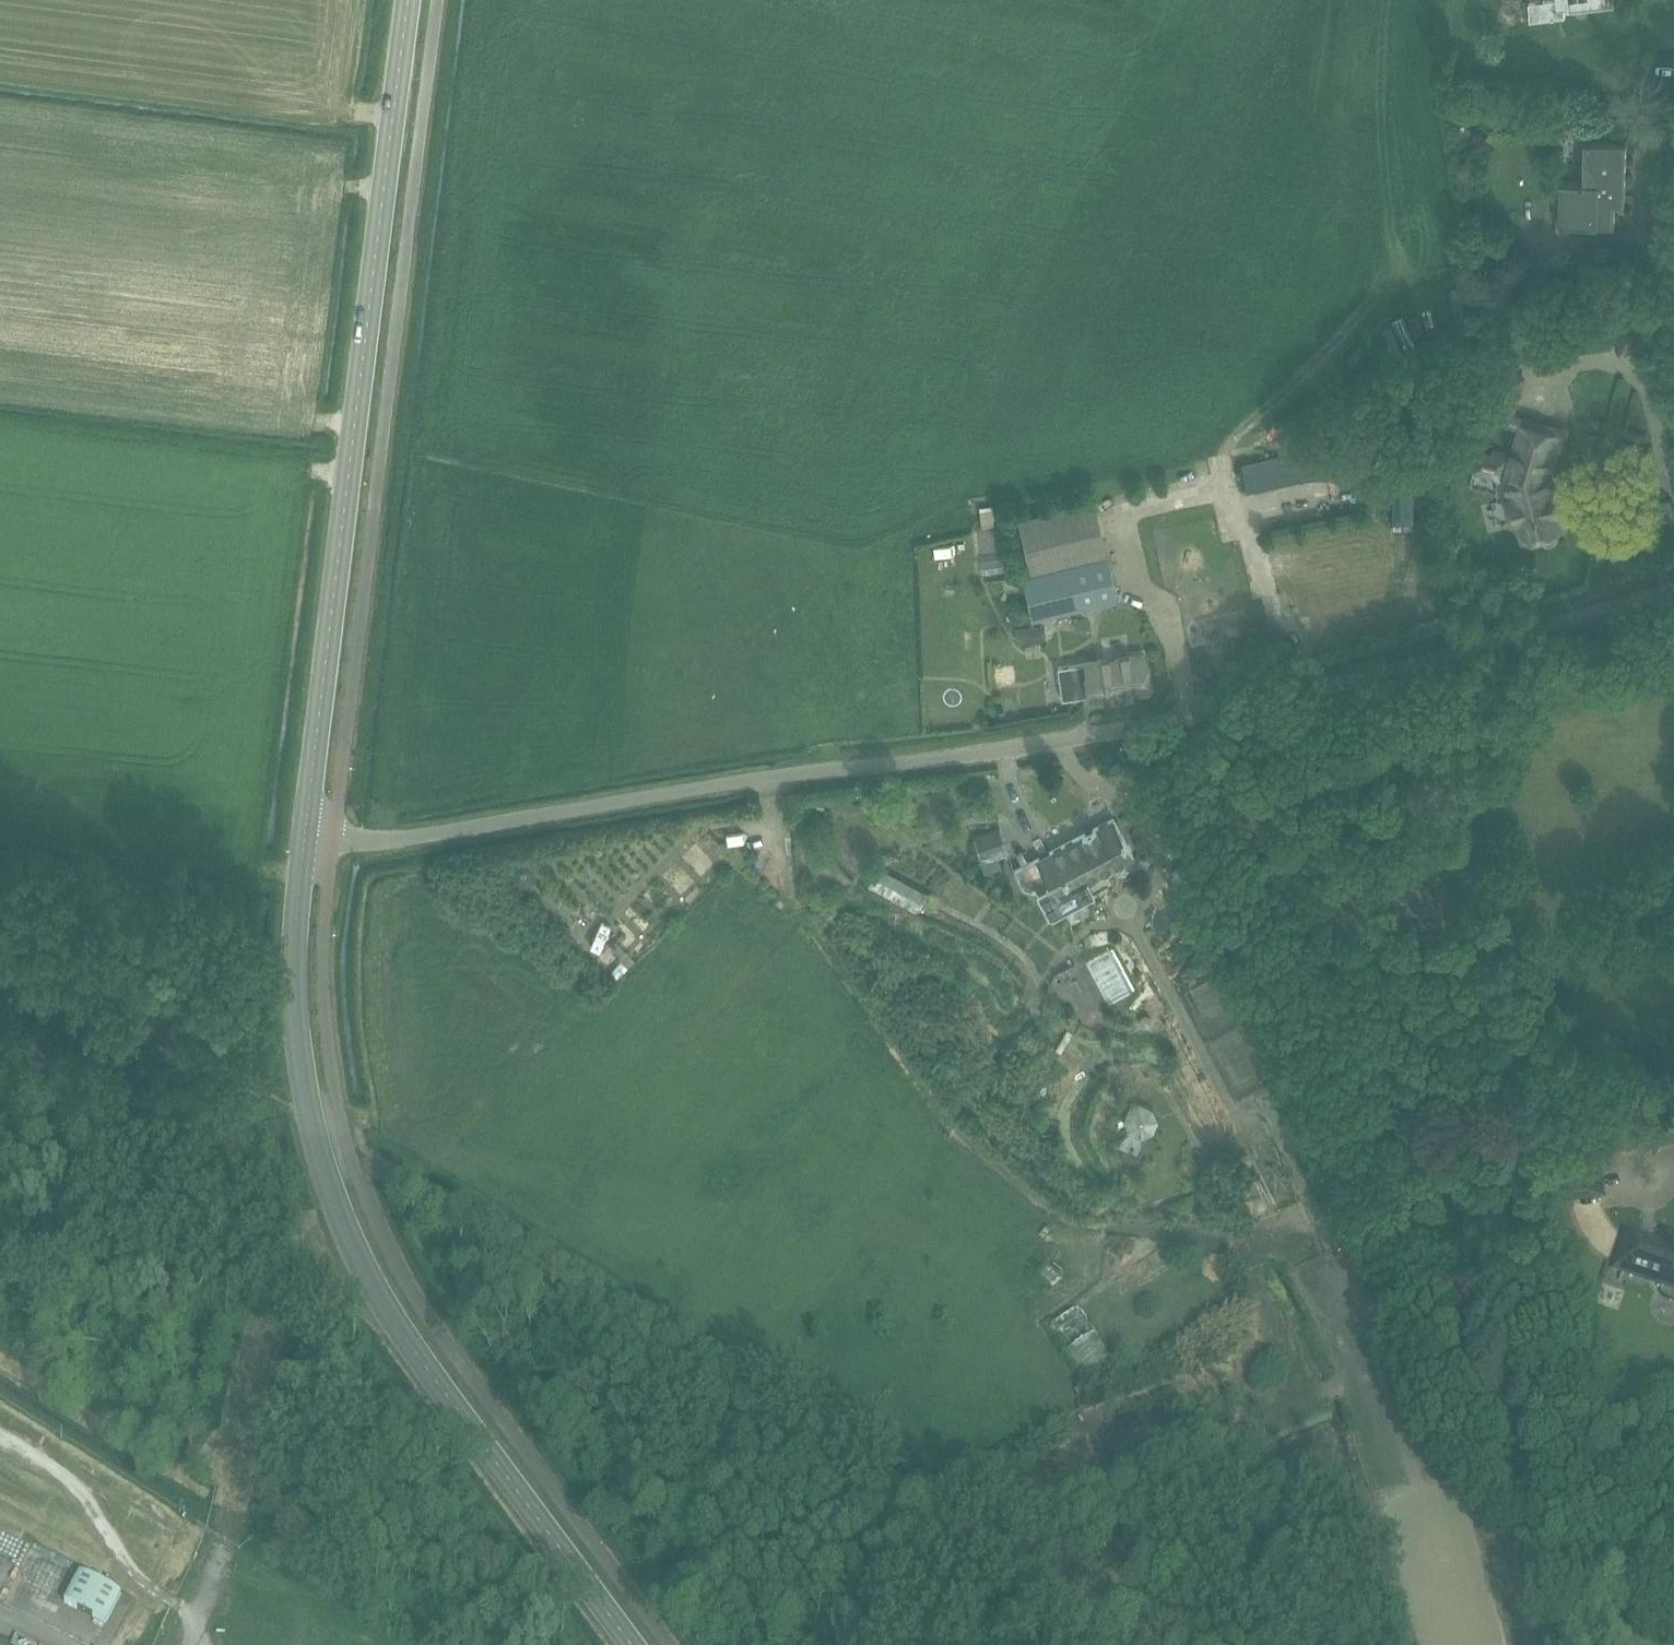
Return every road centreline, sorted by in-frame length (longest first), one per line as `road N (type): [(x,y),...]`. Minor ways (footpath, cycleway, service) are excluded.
road 1 (unclassified): [(306,835),(402,839),(1217,713),(1673,582)]
road 2 (secondary): [(635,1644),(374,1286),(322,1163),(299,1056),(294,983),(306,835)]
road 3 (secondary): [(306,835),(409,0)]
road 4 (track): [(0,939),(291,1116)]

